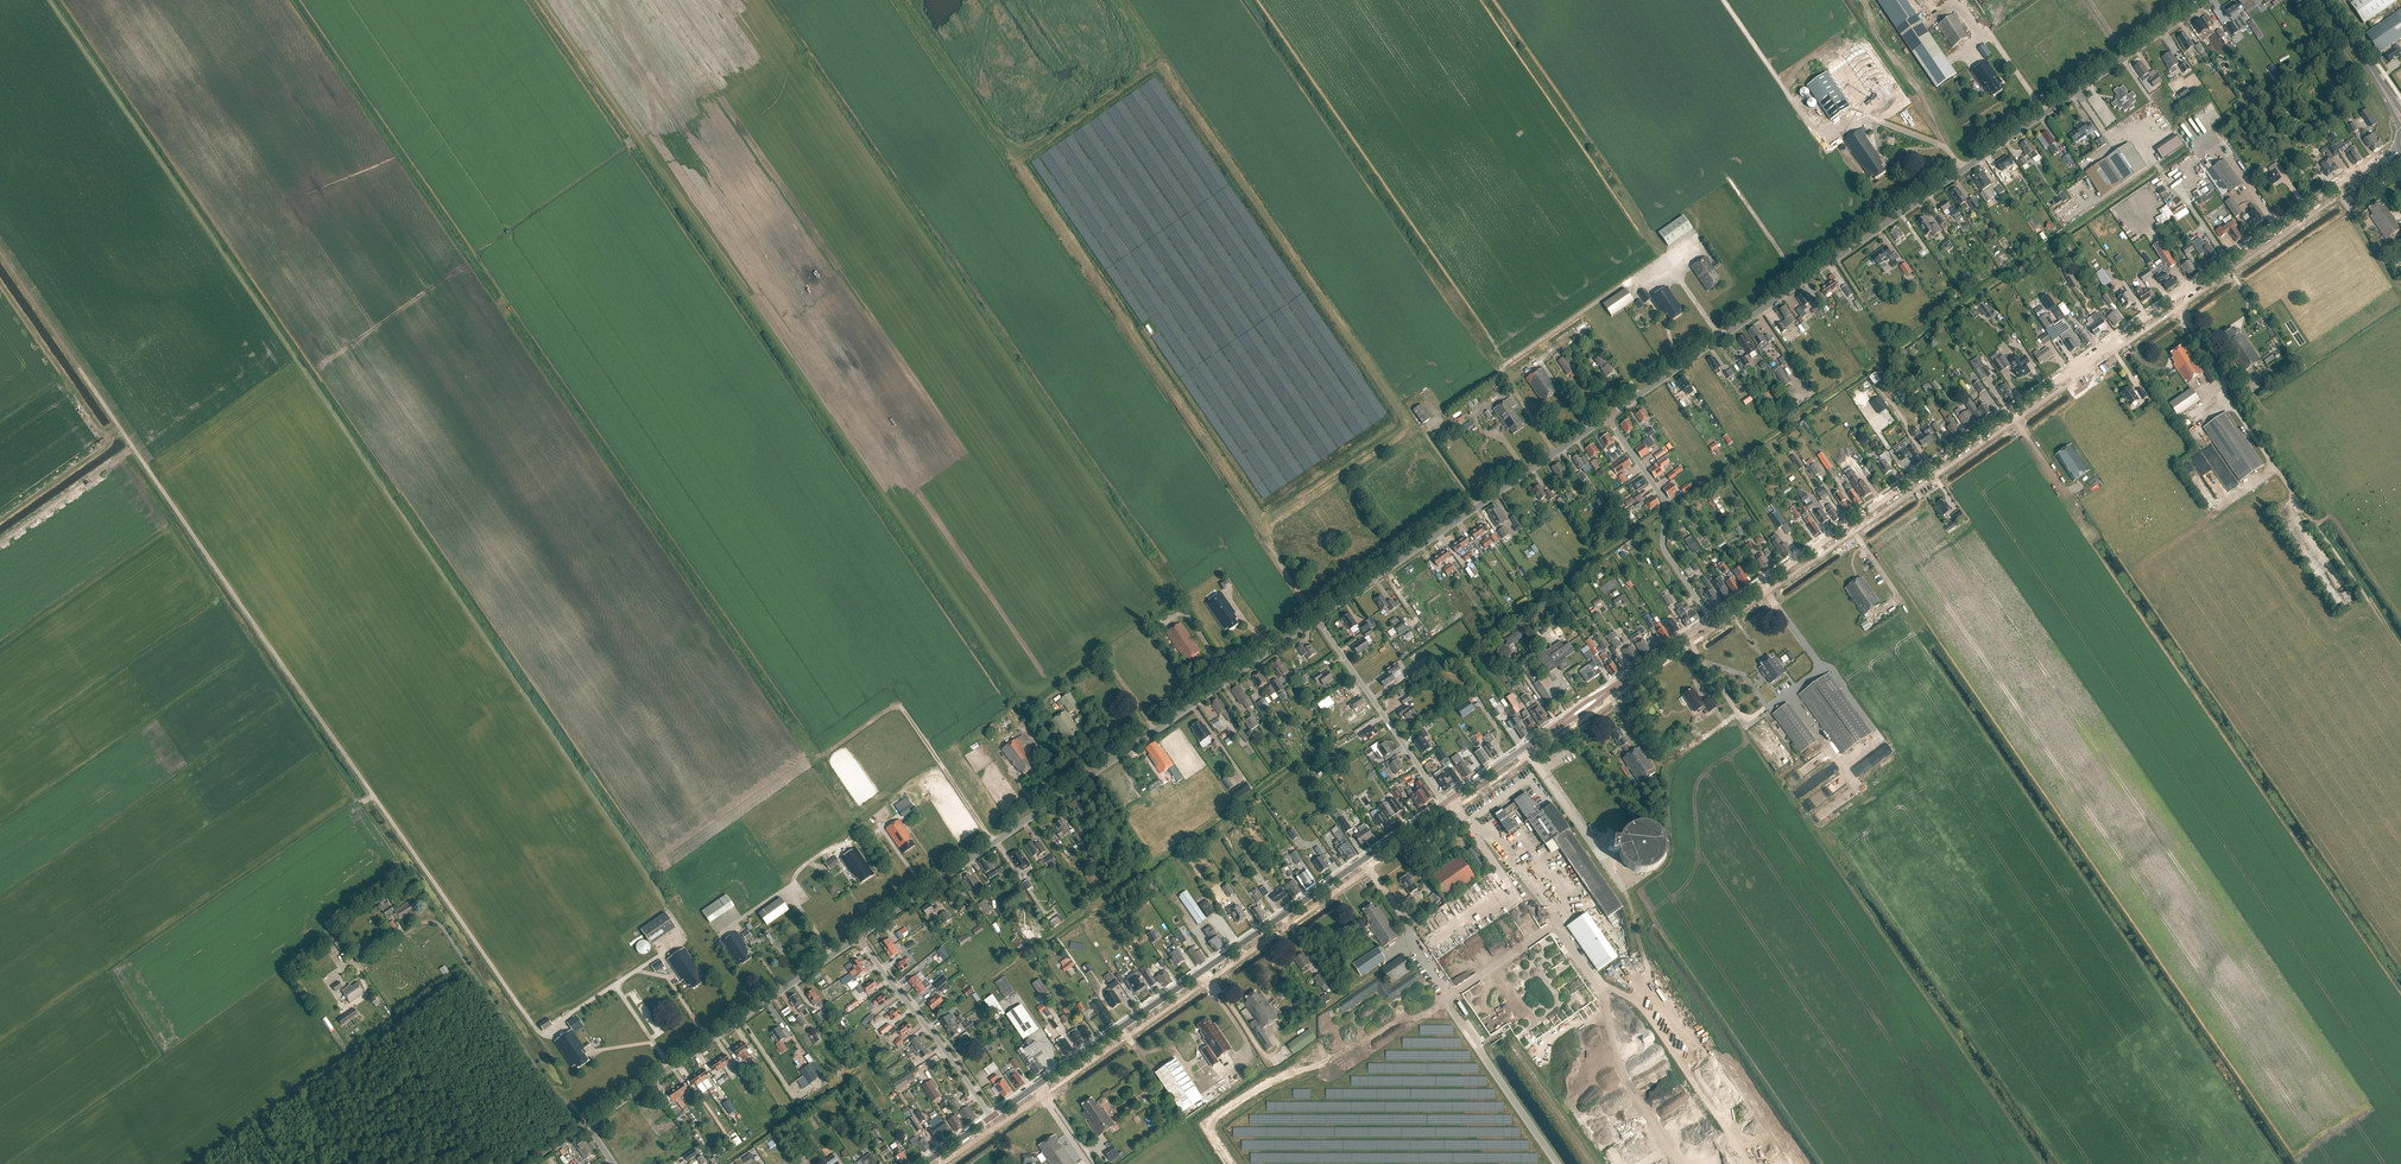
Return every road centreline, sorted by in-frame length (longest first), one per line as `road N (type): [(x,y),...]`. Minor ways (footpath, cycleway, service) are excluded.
road 1 (tertiary): [(1711,619),(2334,187),(2400,151)]
road 2 (track): [(1317,618),(1266,542),(1269,520),(1402,431),(1405,419),(1116,0)]
road 3 (track): [(123,432),(536,1030),(552,1036),(580,1007)]
road 4 (unclassified): [(1607,417),(2209,0)]
road 5 (unclassified): [(858,937),(1317,618)]
road 6 (tertiary): [(991,1117),(1443,804)]
road 7 (unclassified): [(1317,618),(1607,417)]
road 8 (residential): [(589,1127),(546,1080),(438,923),(422,924),(360,965)]
road 9 (unclassified): [(589,1127),(858,937)]
road 10 (tertiary): [(1443,804),(1711,619)]
road 11 (track): [(1413,1020),(1277,1079),(1205,1126),(1227,1163)]
road 12 (residential): [(1711,619),(1663,548),(1664,498),(1607,417)]
road 13 (track): [(1438,419),(1625,283)]
road 14 (residential): [(1443,804),(1317,618)]
road 15 (residential): [(991,1117),(858,937)]
road 16 (track): [(0,254),(123,432)]
road 17 (track): [(905,0),(1009,146)]
road 18 (track): [(1826,144),(1721,0)]
road 19 (track): [(722,1163),(859,1065)]
road 20 (track): [(995,842),(901,707)]
road 21 (track): [(0,537),(130,443)]
road 22 (track): [(123,432),(0,525)]
road 23 (primary): [(2400,117),(2323,0)]
road 24 (track): [(1801,282),(1725,173)]

